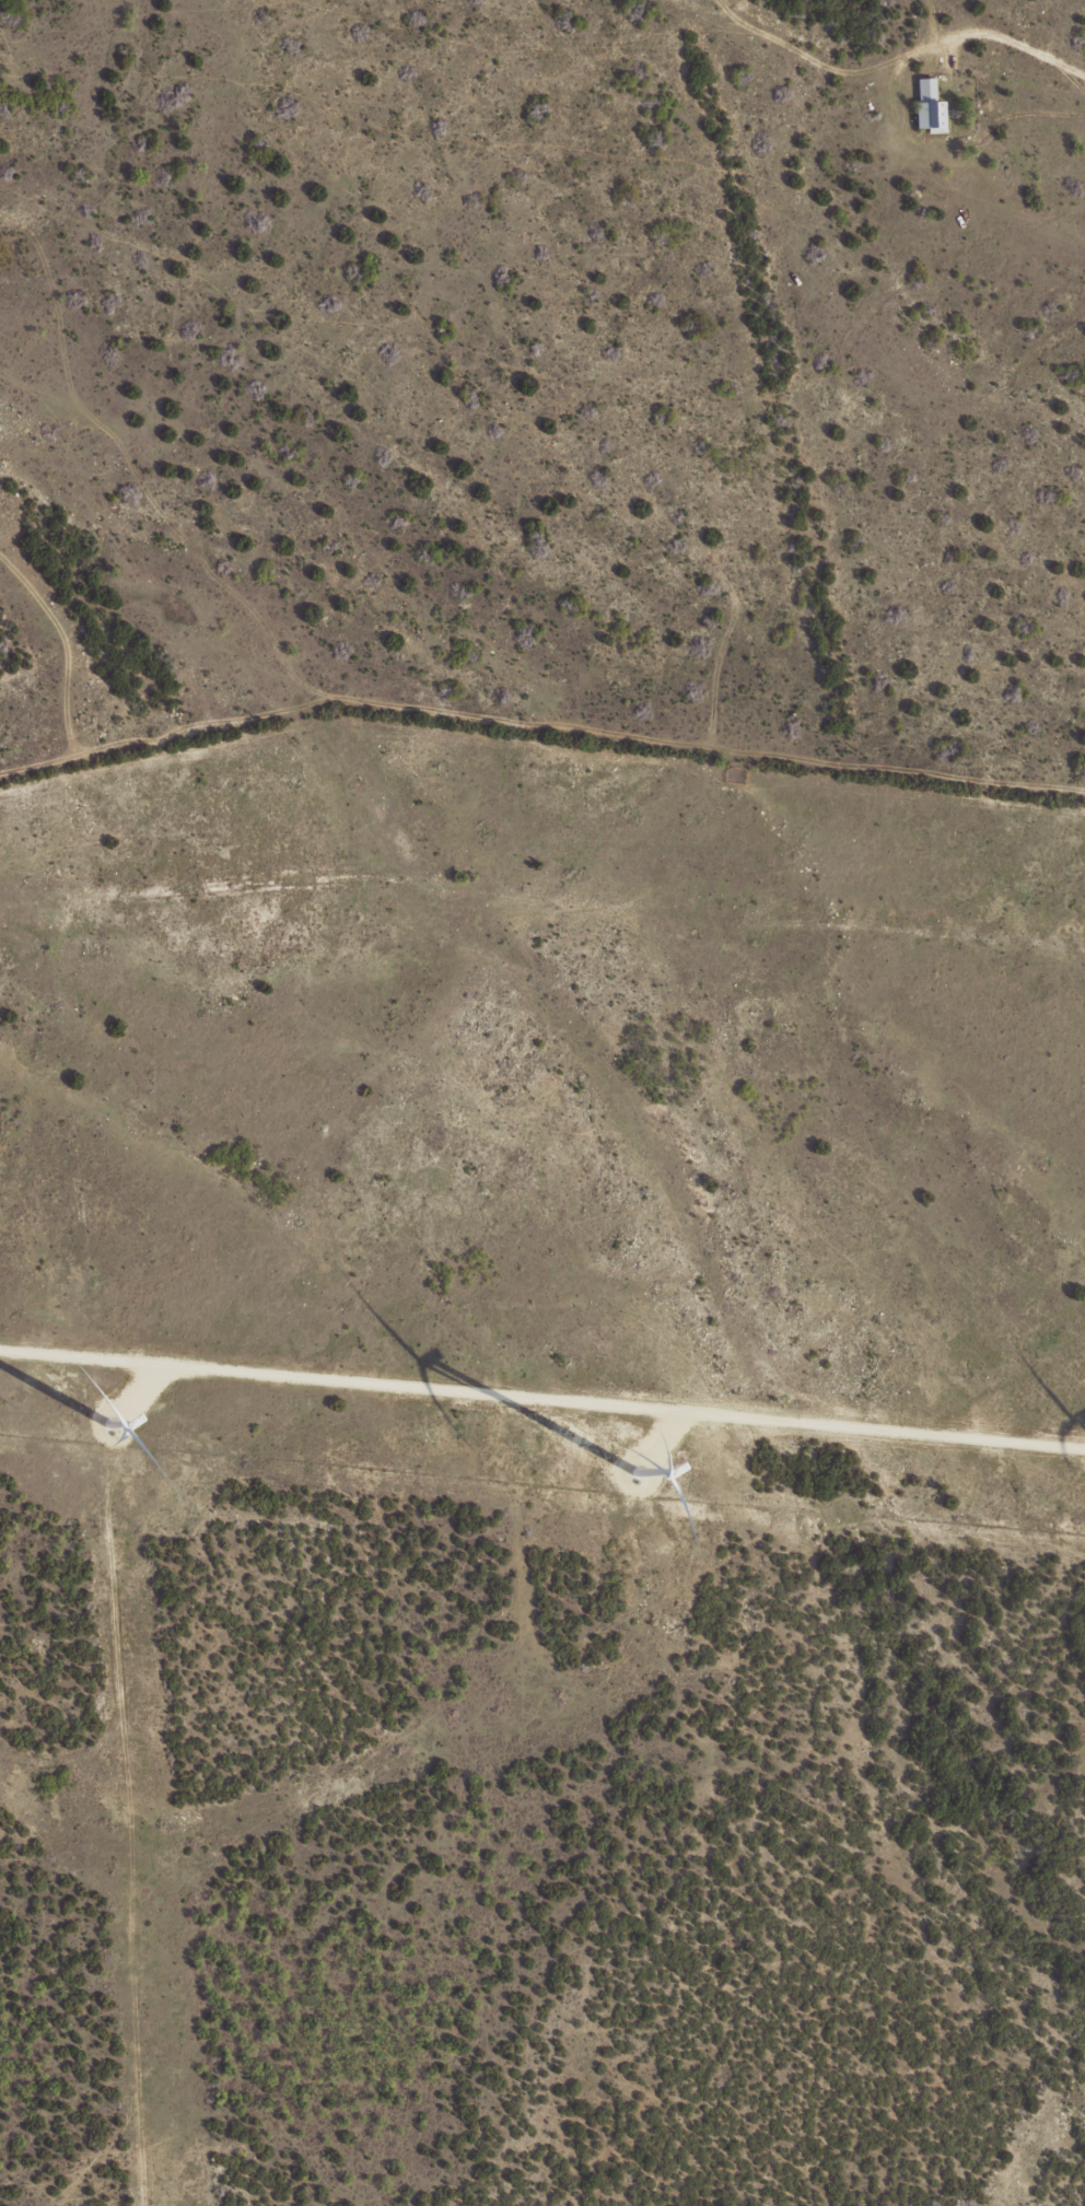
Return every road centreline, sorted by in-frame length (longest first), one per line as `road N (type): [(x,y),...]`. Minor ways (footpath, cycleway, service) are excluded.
road 1 (residential): [(1084,962),(287,909),(56,920),(0,932)]
road 2 (track): [(0,2132),(173,2174)]

